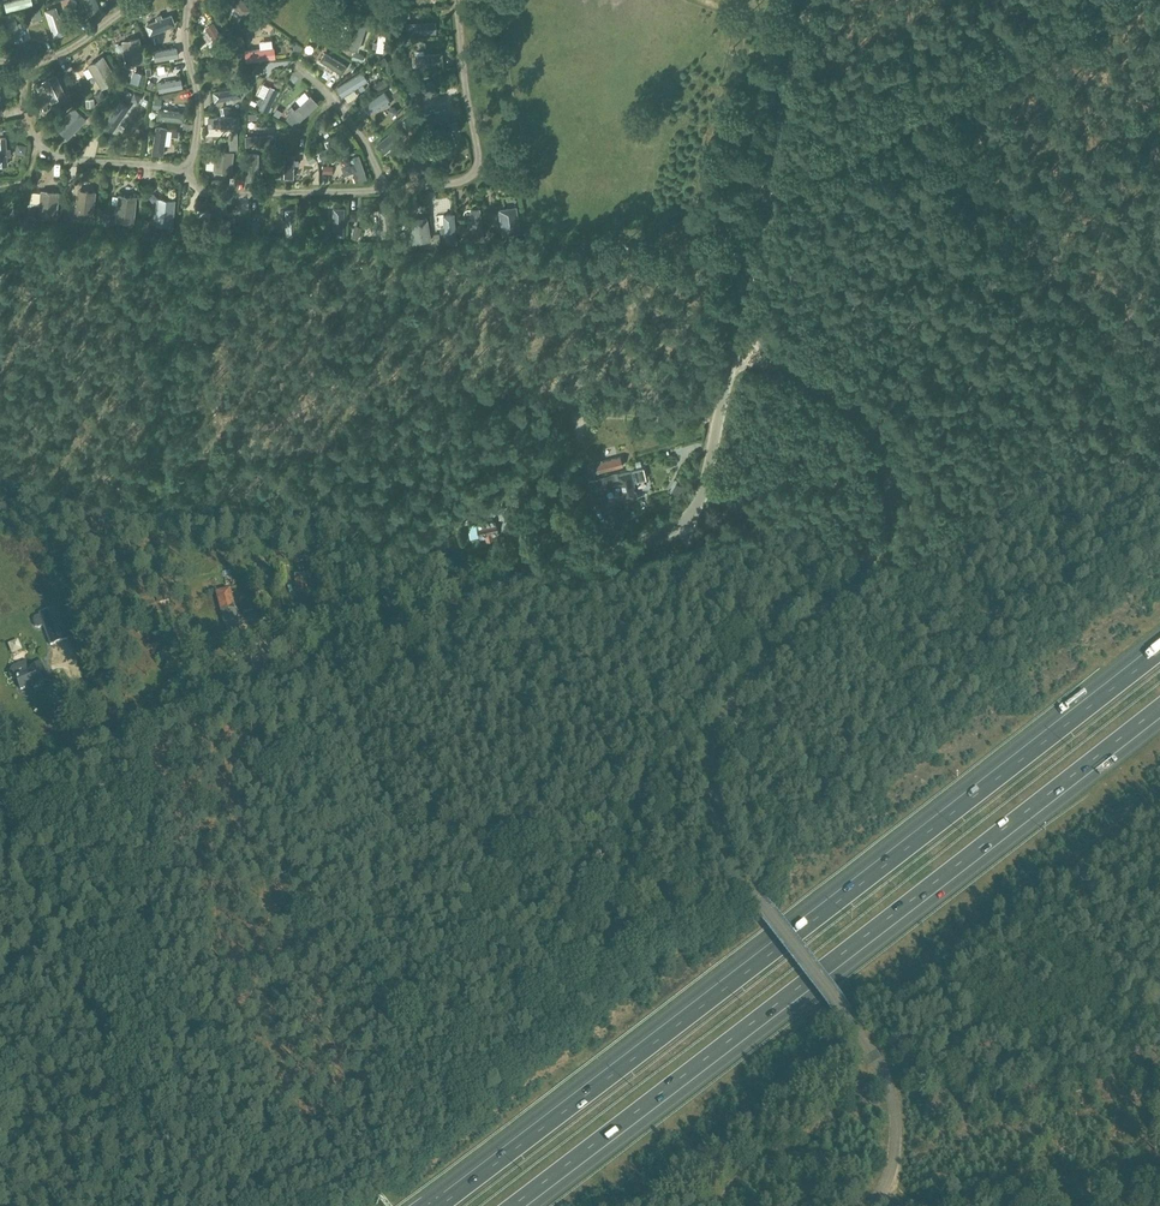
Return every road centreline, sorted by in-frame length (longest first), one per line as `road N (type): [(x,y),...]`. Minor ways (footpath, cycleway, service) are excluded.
road 1 (unclassified): [(871,1205),(890,1167),(889,1084),(731,864),(705,801),(718,726),(866,563),(886,512),(888,478),(877,440),(838,394),(797,373),(731,358)]
road 2 (motorway): [(1159,644),(431,1205)]
road 3 (unclassified): [(0,781),(686,527),(699,510),(731,358)]
road 4 (motorway): [(510,1205),(1159,710)]
road 5 (unclassified): [(764,208),(1149,0)]
road 6 (track): [(0,476),(322,444),(381,424),(397,412),(398,393)]
road 7 (unclassified): [(764,208),(806,0)]
road 8 (unclassified): [(731,358),(764,208)]

